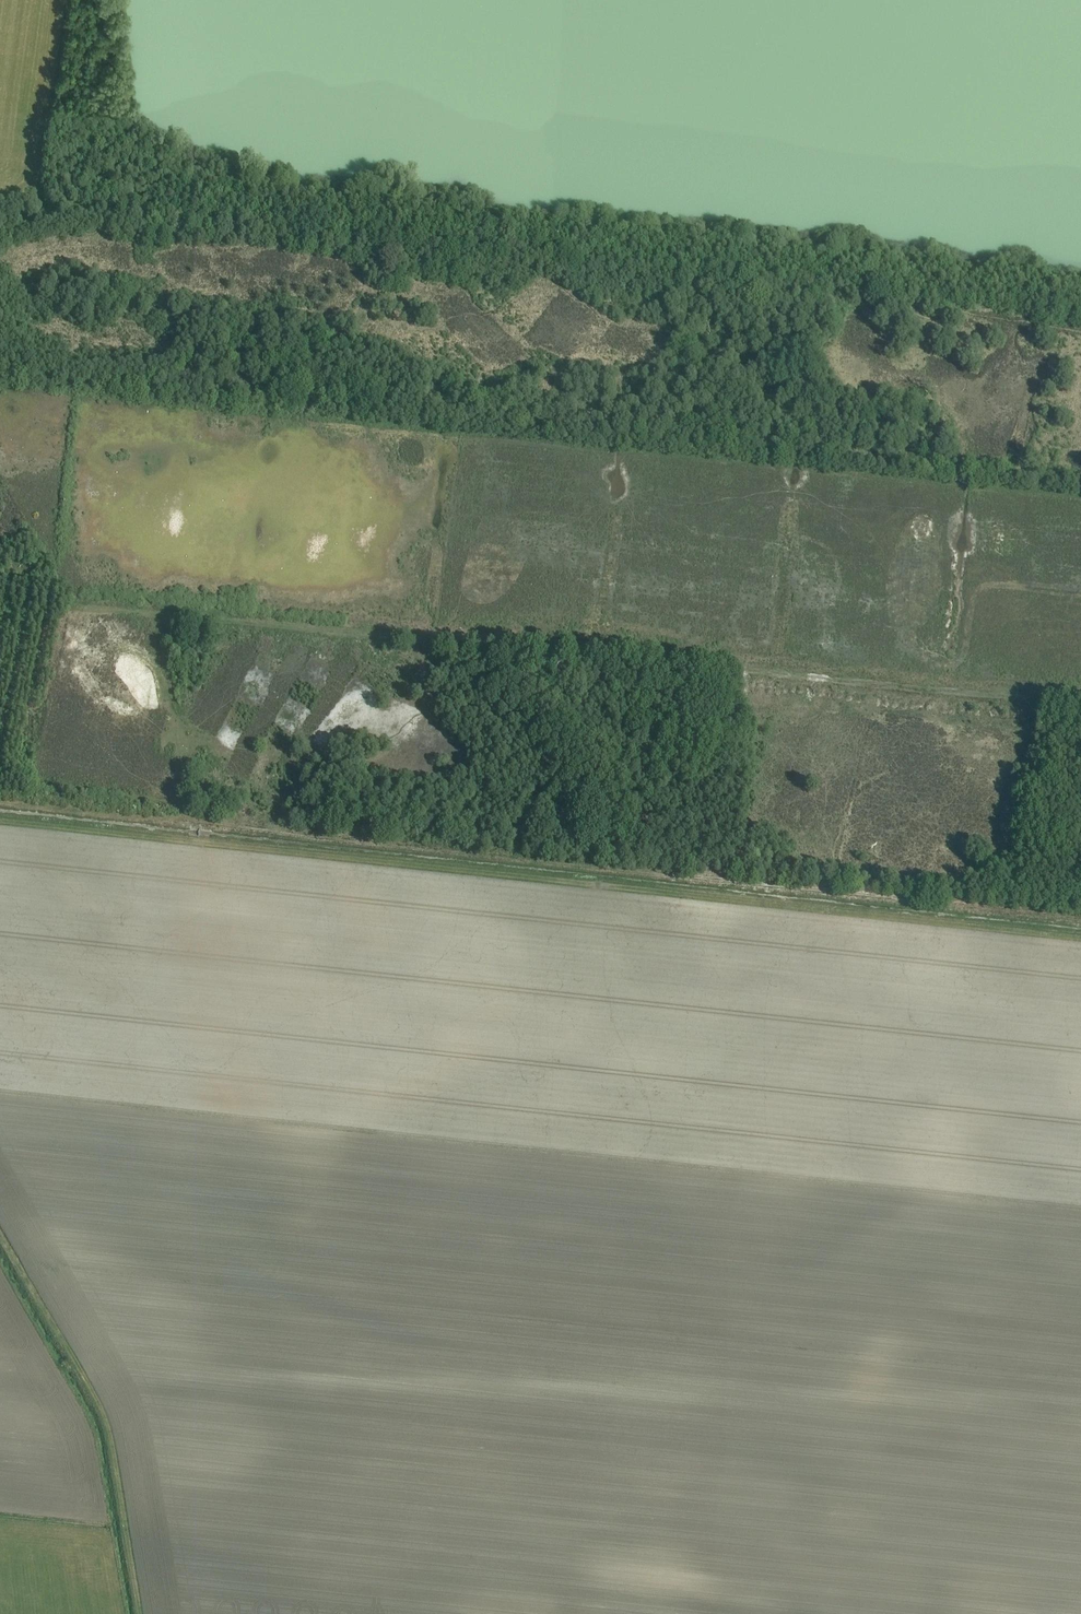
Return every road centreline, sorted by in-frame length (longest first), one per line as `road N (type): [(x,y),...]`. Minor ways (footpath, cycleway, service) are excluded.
road 1 (track): [(1080,922),(0,806)]
road 2 (track): [(0,1237),(102,1421),(136,1613)]

